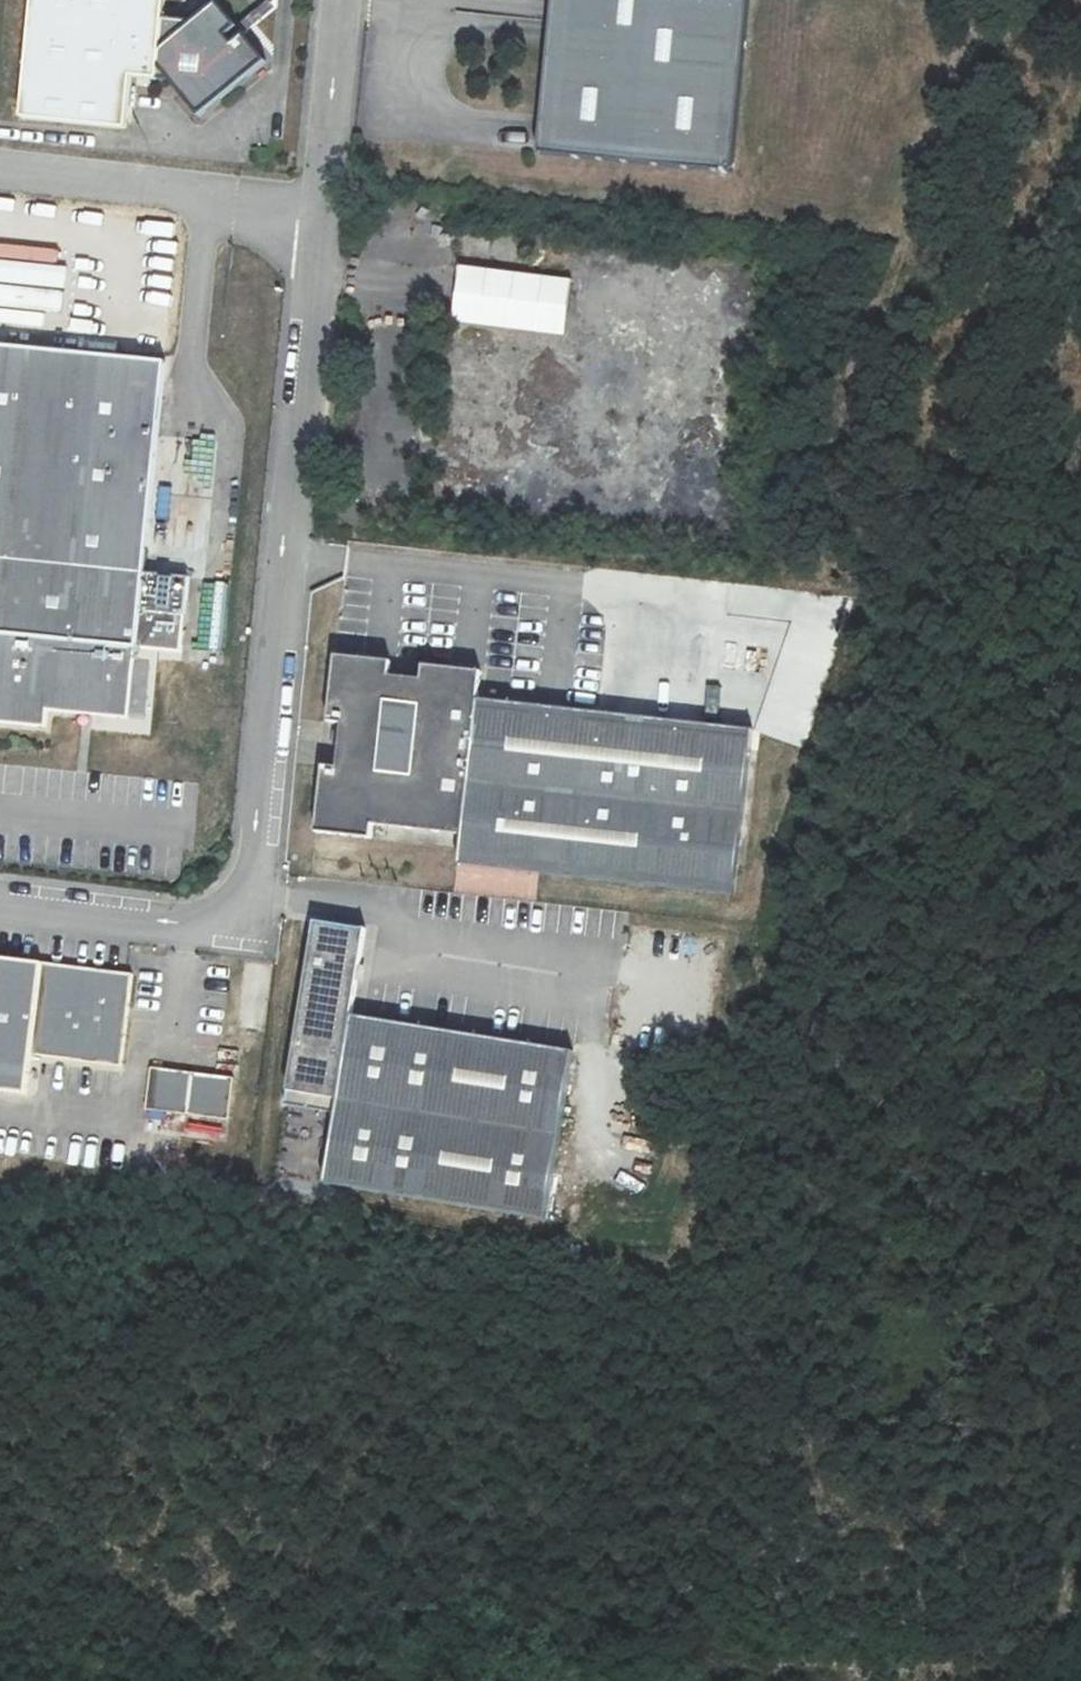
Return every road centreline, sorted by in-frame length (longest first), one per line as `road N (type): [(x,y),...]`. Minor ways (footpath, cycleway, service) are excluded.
road 1 (unclassified): [(343,0),(248,913),(211,926),(0,899)]

